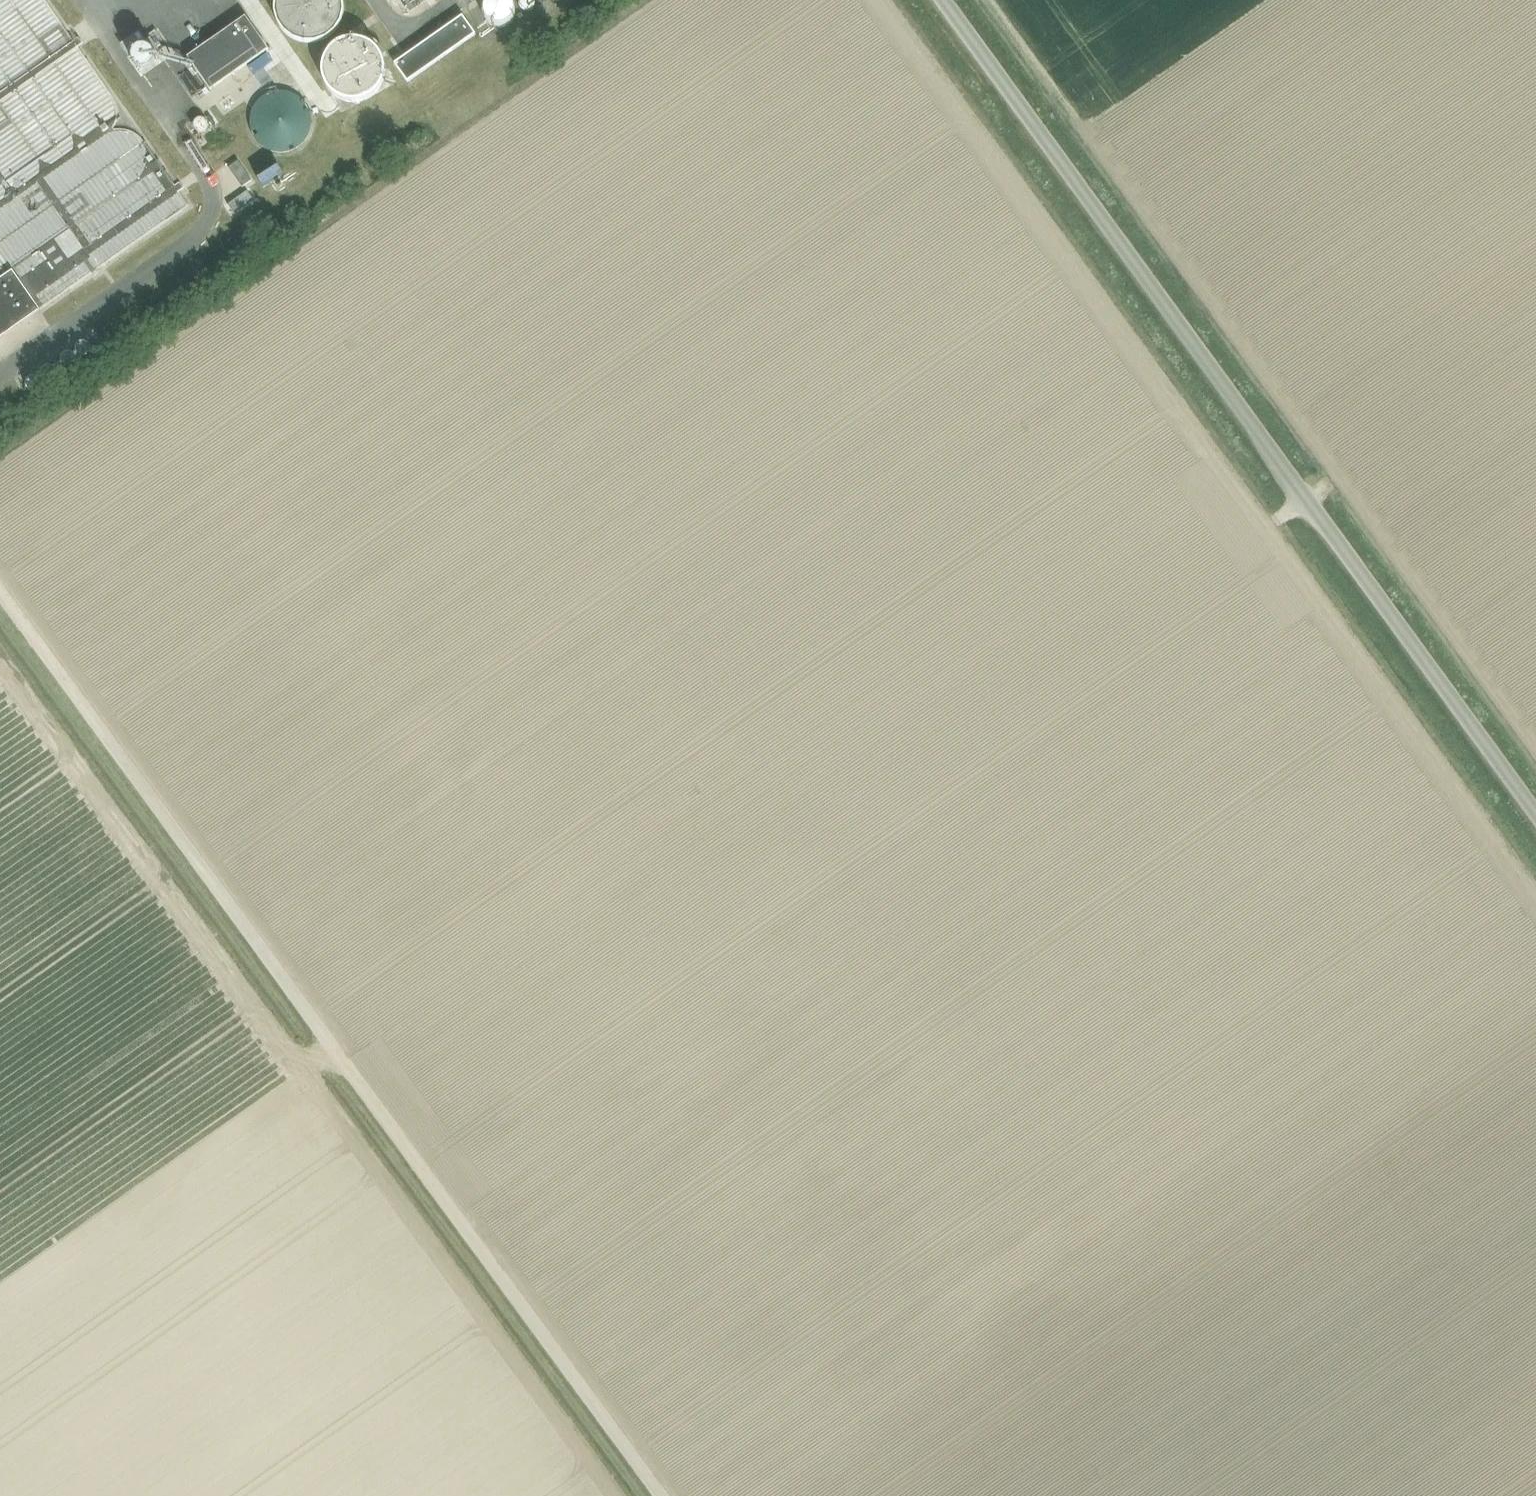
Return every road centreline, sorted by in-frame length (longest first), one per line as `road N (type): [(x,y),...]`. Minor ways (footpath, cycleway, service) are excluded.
road 1 (track): [(0,593),(660,1495)]
road 2 (unclassified): [(1535,817),(940,0)]

